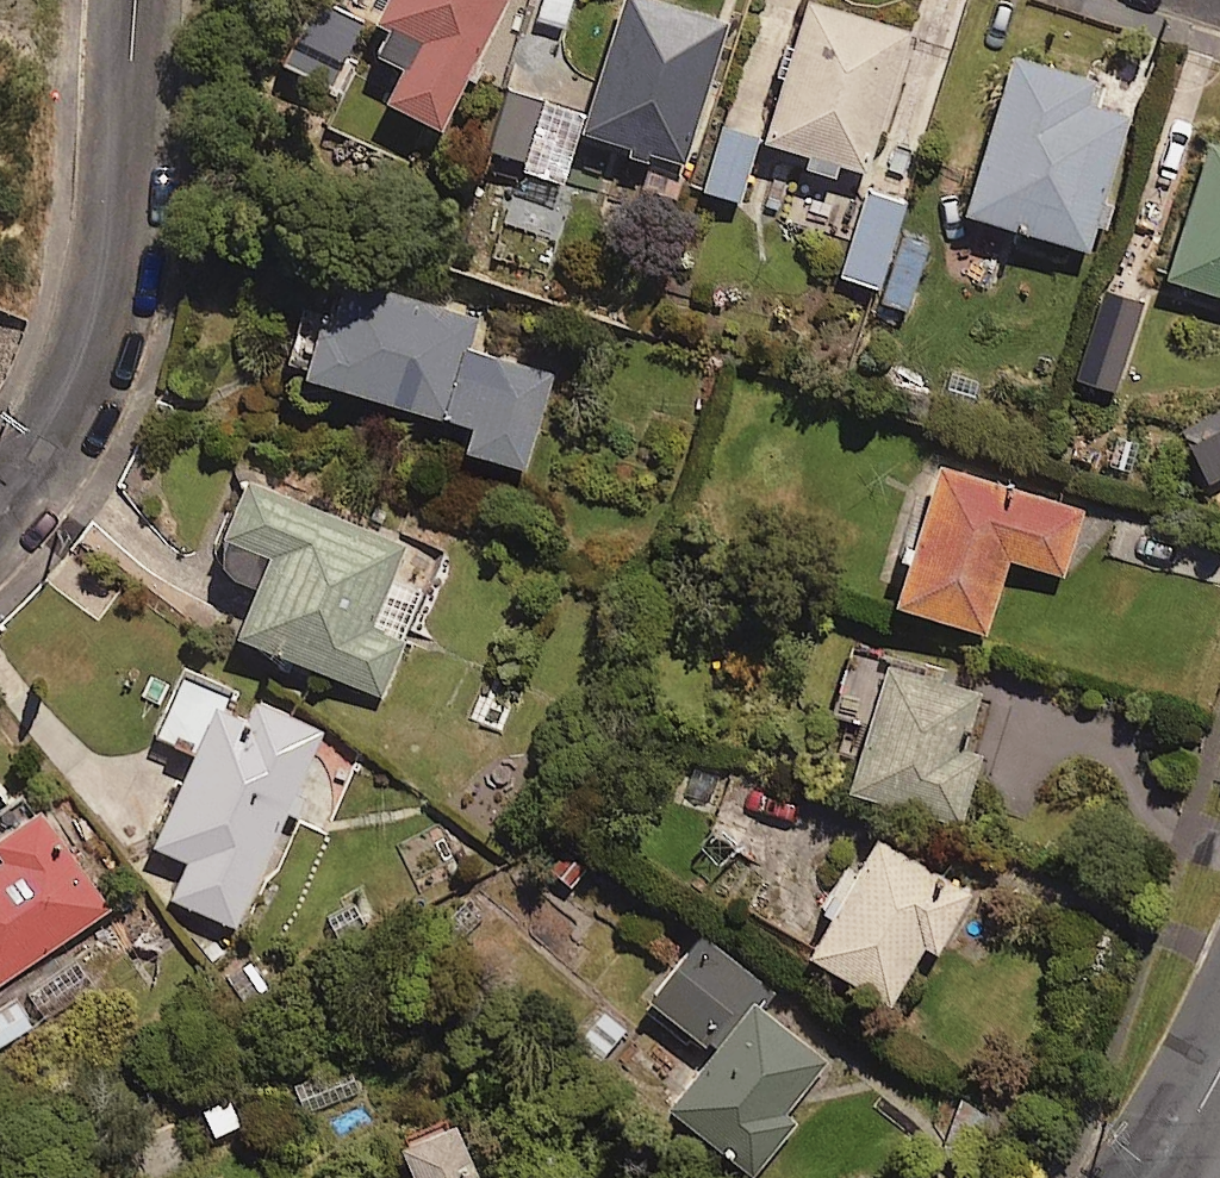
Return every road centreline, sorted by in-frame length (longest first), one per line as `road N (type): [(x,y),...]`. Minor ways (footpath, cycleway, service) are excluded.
road 1 (residential): [(121,0),(99,216),(54,366),(0,448)]
road 2 (tertiary): [(1219,1071),(1159,1177)]

